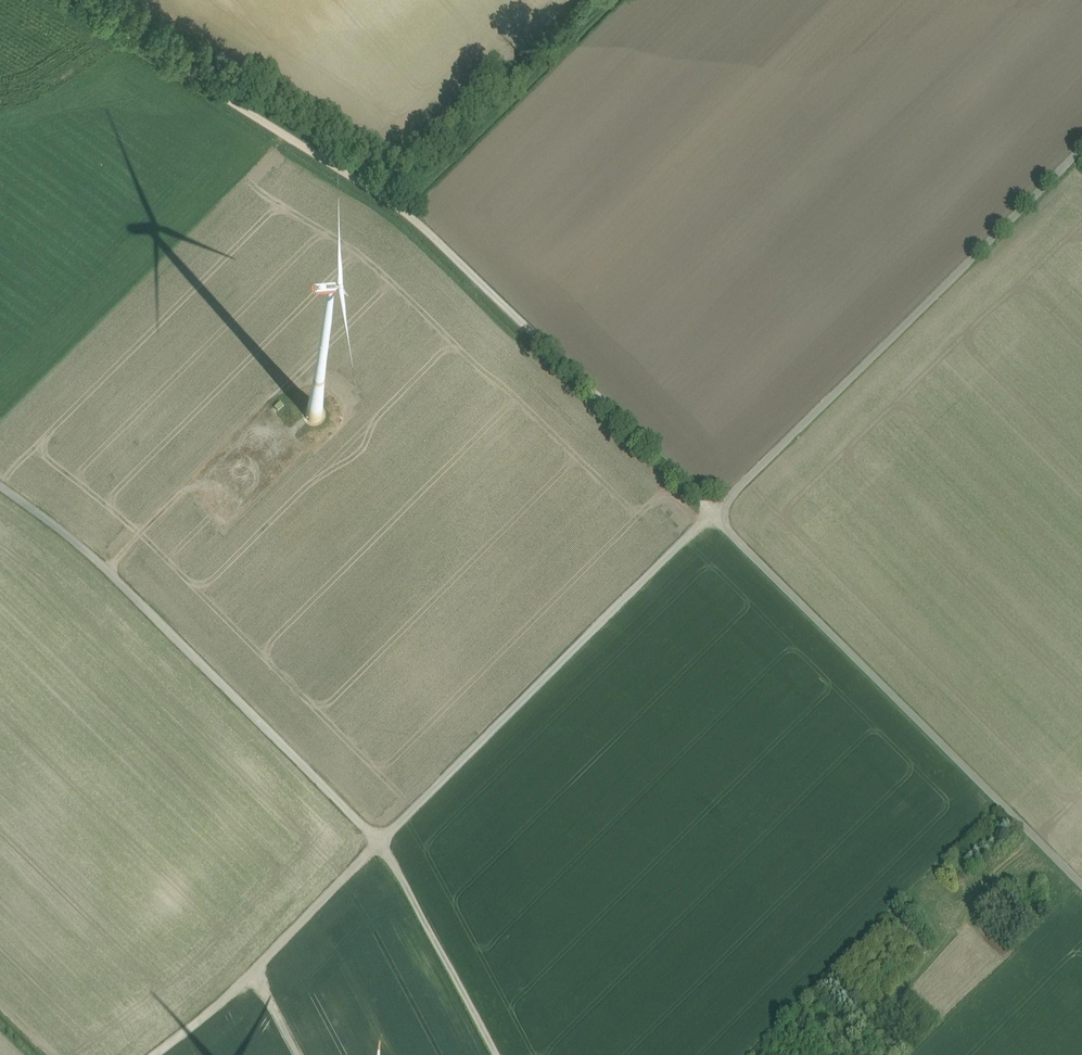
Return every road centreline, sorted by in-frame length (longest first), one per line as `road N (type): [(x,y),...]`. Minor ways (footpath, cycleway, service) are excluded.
road 1 (track): [(66,0),(408,214),(715,517),(384,840)]
road 2 (unclassified): [(1081,149),(715,517),(1081,888)]
road 3 (track): [(0,483),(86,544),(384,840)]
road 4 (track): [(498,1054),(384,840)]

